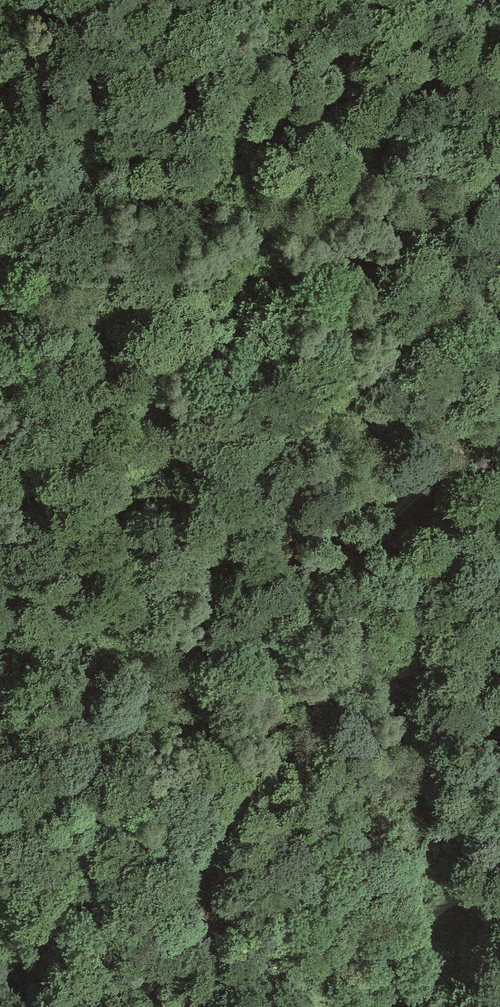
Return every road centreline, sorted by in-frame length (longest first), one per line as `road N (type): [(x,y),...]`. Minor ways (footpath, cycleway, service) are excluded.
road 1 (track): [(0,935),(57,981),(124,991),(180,987),(301,959),(397,934),(477,899),(492,906),(485,929),(367,1006)]
road 2 (track): [(499,406),(389,519),(123,722),(61,742),(0,733)]
road 3 (track): [(0,305),(40,317),(142,310),(238,288),(340,259),(499,183)]

